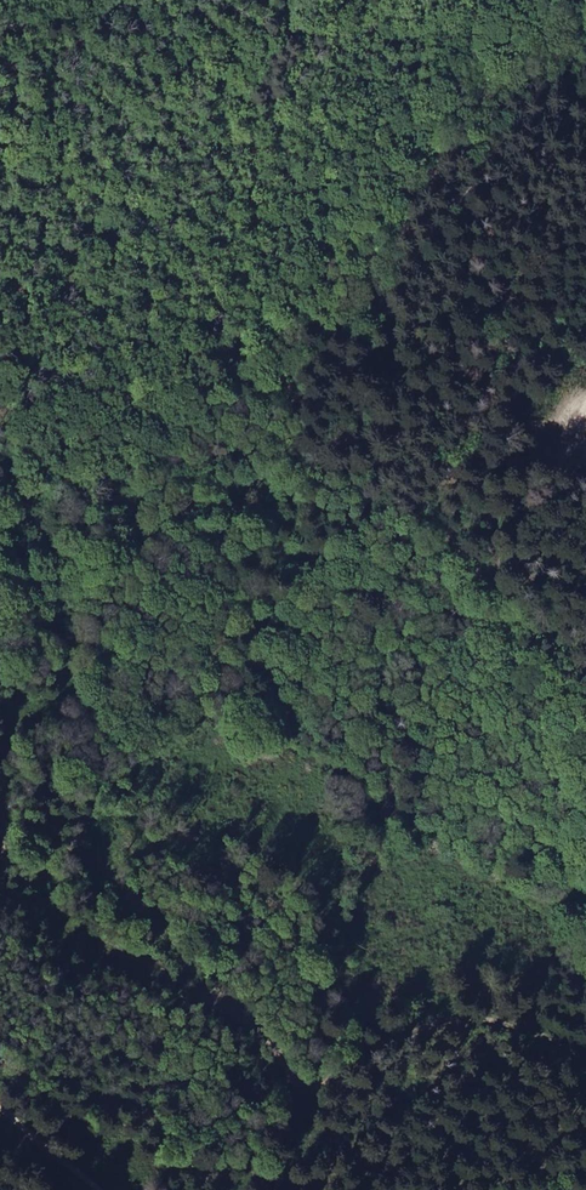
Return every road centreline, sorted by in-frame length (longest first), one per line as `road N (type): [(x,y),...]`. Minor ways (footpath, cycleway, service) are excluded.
road 1 (track): [(0,1092),(108,1189)]

